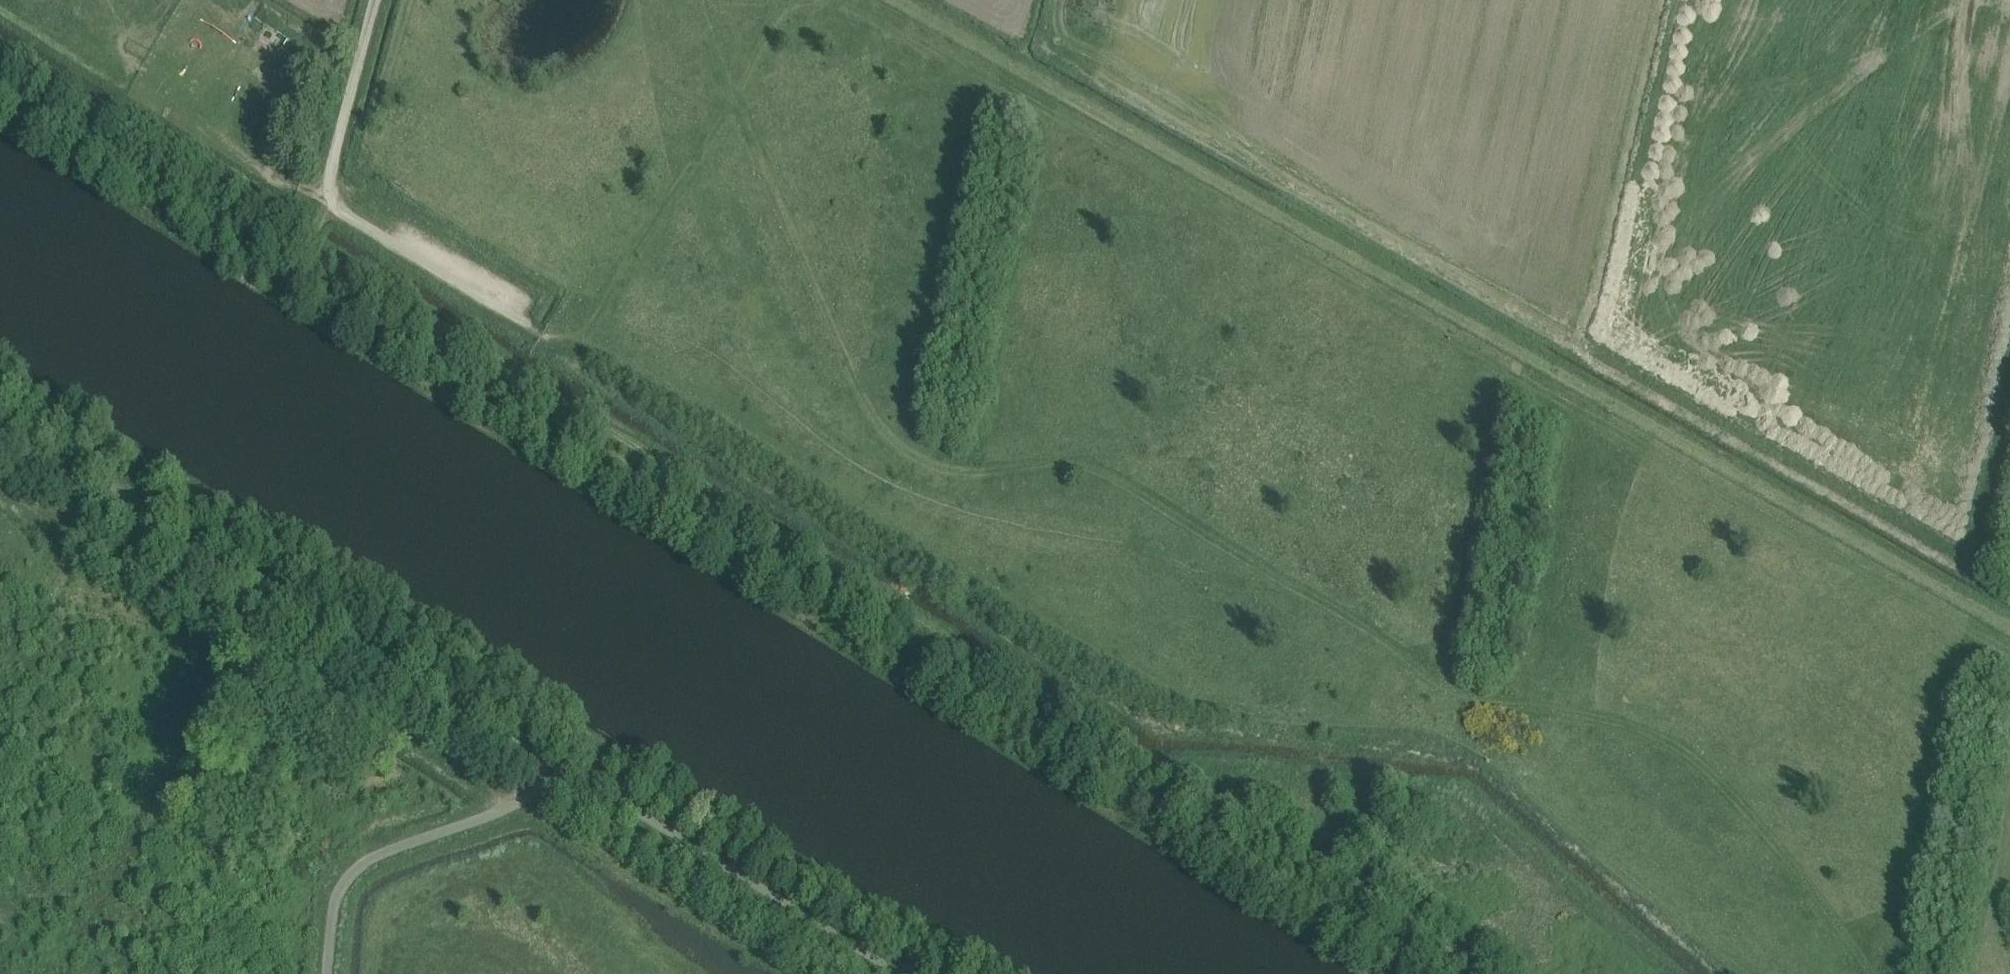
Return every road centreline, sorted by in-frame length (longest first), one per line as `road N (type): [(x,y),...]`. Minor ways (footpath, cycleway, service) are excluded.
road 1 (unclassified): [(535,331),(336,207),(330,177),(377,0)]
road 2 (unclassified): [(569,759),(504,810),(378,855),(350,875),(333,909),(328,973)]

